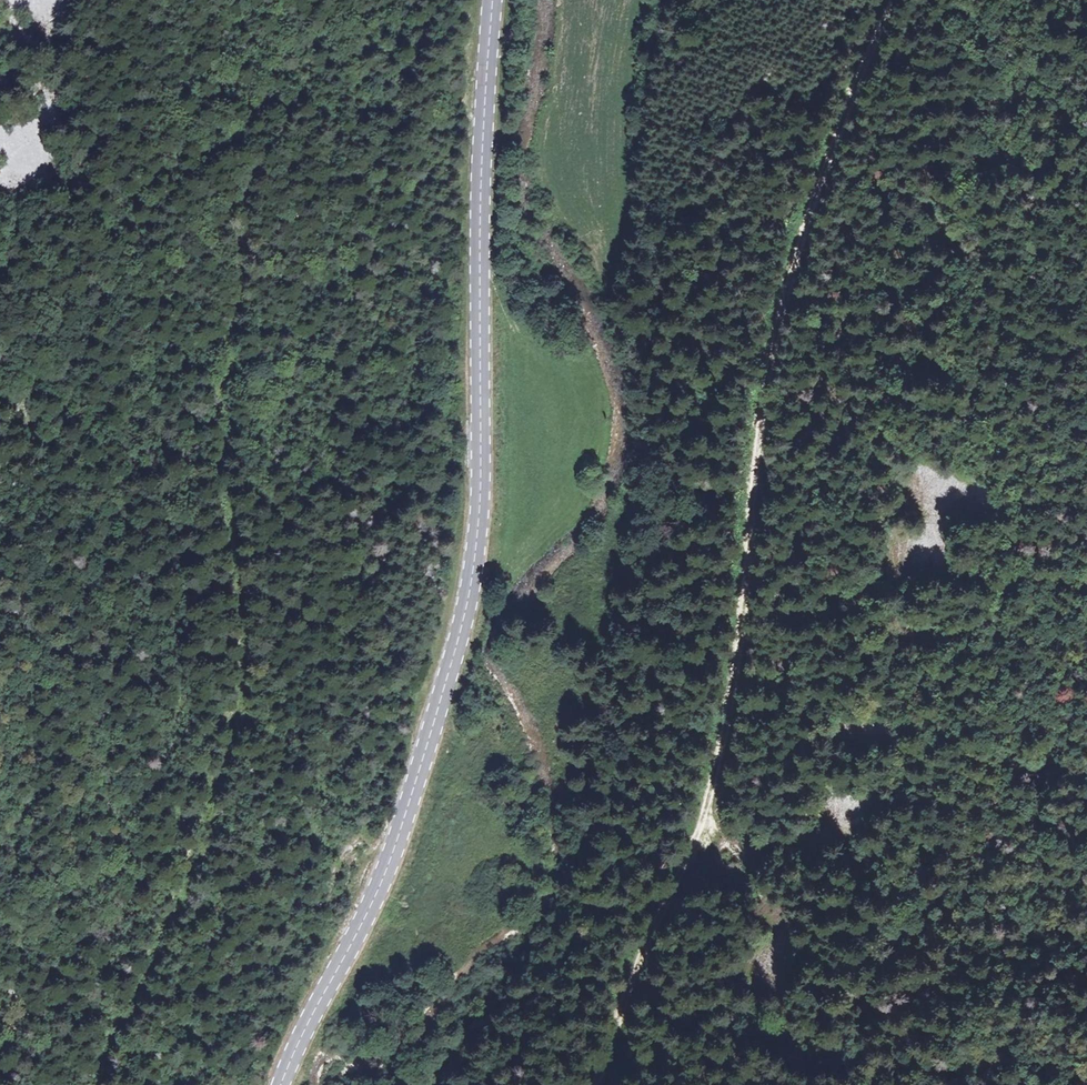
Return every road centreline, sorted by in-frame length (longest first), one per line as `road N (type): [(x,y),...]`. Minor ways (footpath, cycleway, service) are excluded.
road 1 (track): [(595,1084),(627,989),(702,822),(744,614),(775,334),(824,168),(893,0)]
road 2 (secondary): [(492,0),(475,557),(389,859),(280,1084)]

